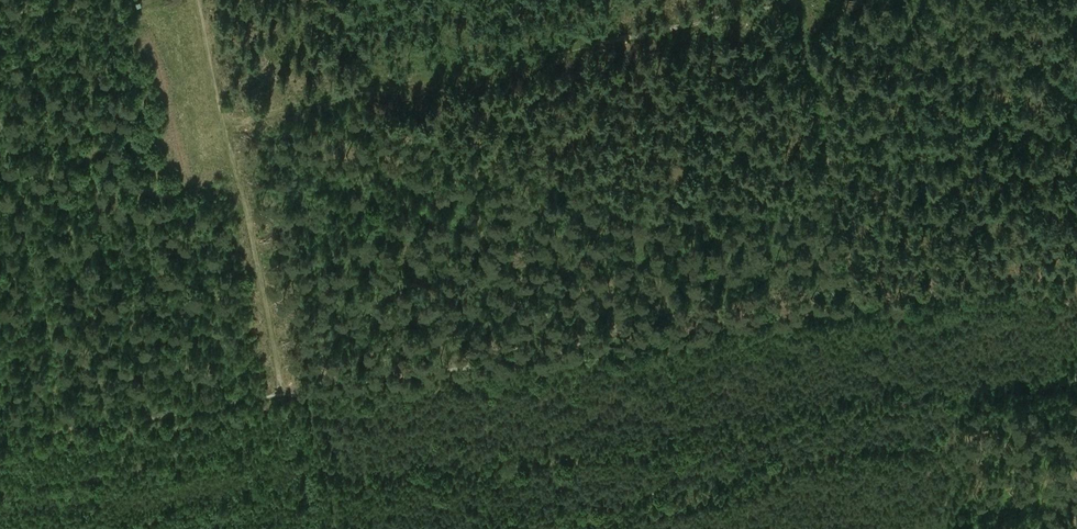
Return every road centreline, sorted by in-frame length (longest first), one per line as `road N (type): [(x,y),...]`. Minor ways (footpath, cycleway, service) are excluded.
road 1 (track): [(287,391),(242,136),(788,10)]
road 2 (track): [(287,391),(859,297)]
road 3 (track): [(859,297),(786,0)]
road 4 (track): [(0,437),(287,391)]
road 5 (track): [(1076,273),(859,297)]
road 6 (track): [(242,136),(206,0)]

